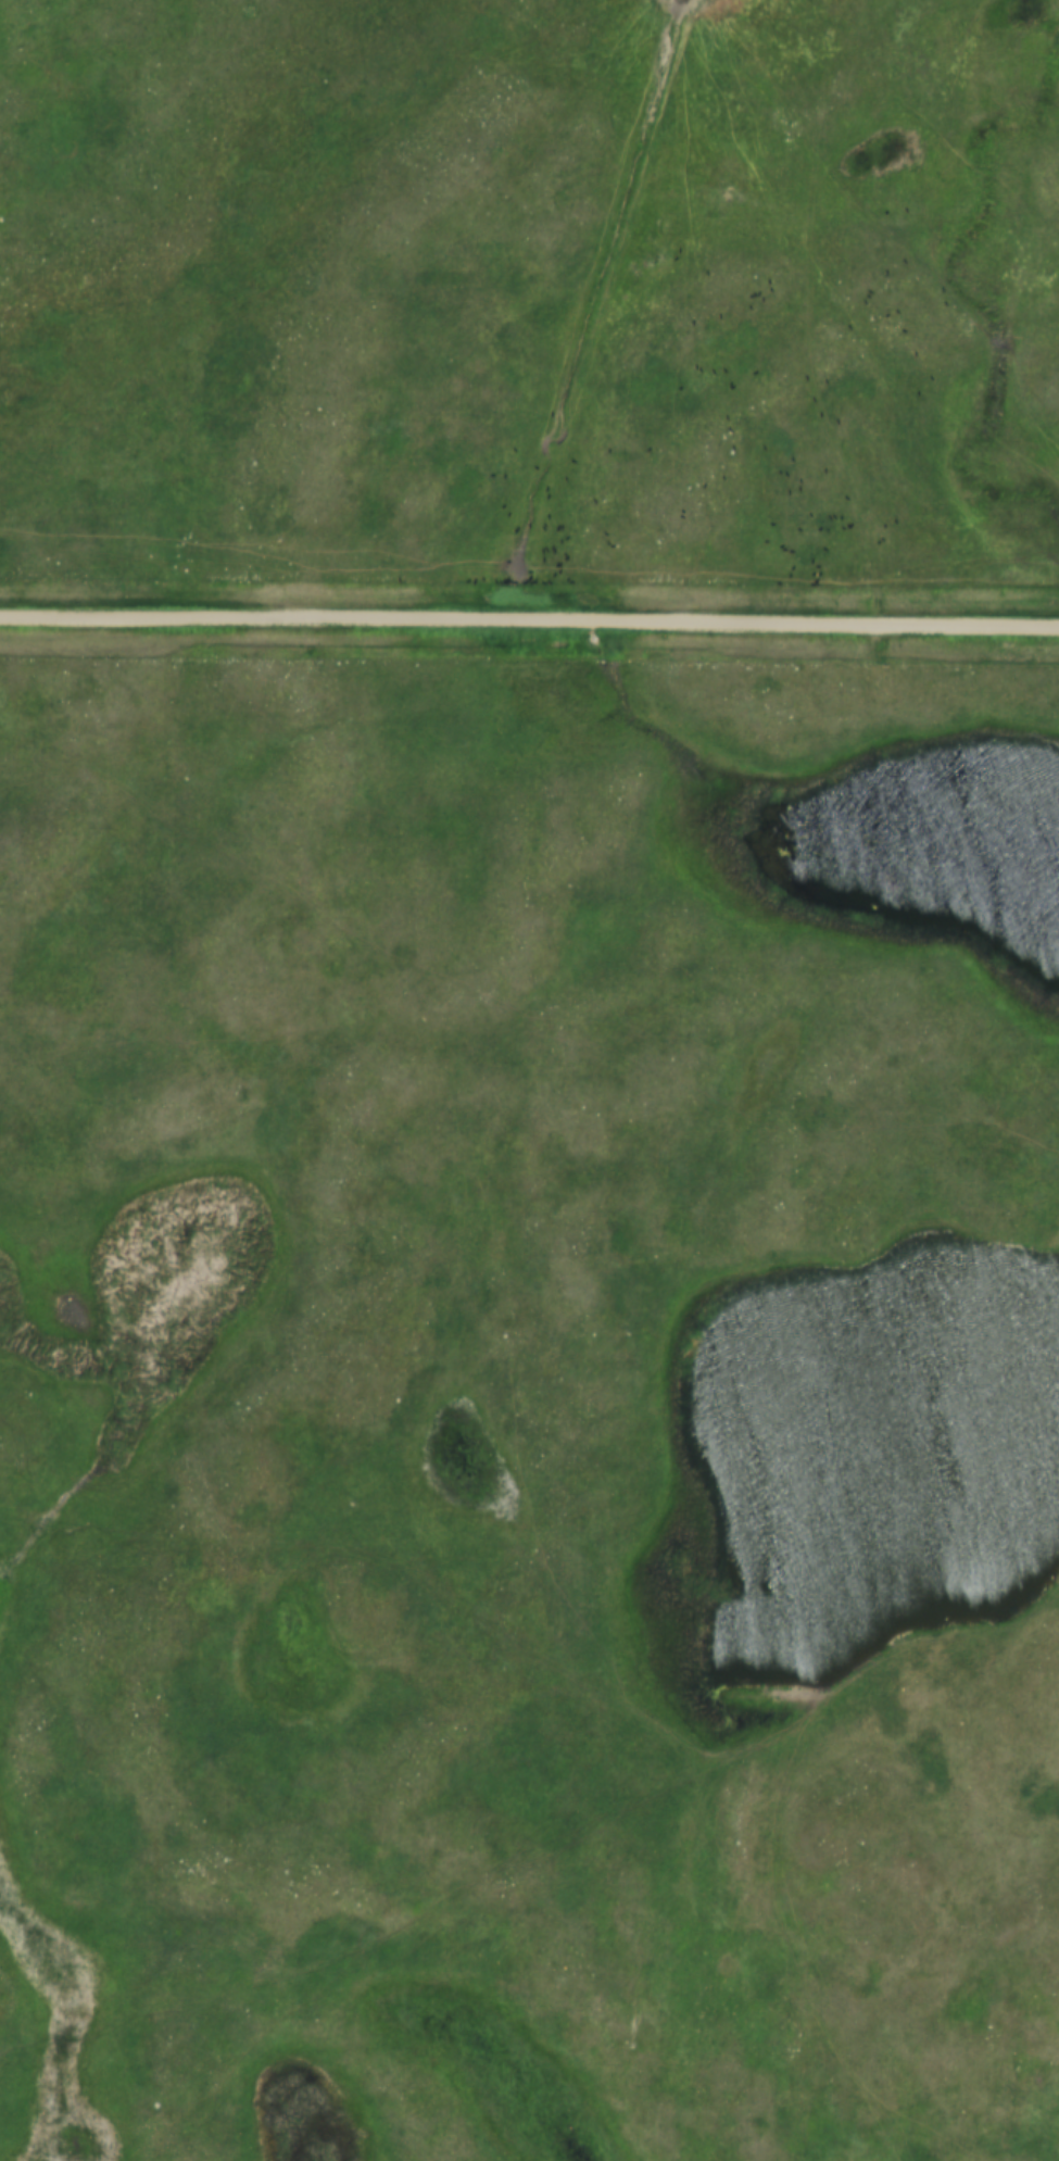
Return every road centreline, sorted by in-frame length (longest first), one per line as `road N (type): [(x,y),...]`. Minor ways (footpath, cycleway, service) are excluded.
road 1 (residential): [(0,617),(1058,629)]

